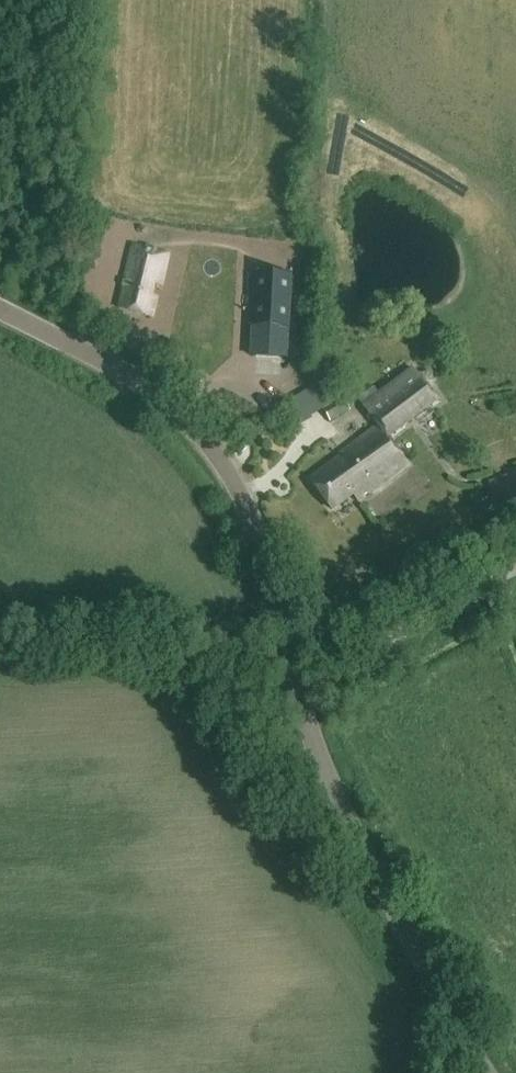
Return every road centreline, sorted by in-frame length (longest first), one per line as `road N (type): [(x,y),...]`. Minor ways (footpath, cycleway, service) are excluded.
road 1 (tertiary): [(488,1072),(343,811),(238,495),(204,441),(165,404),(91,352),(0,307)]
road 2 (track): [(515,570),(300,698)]

